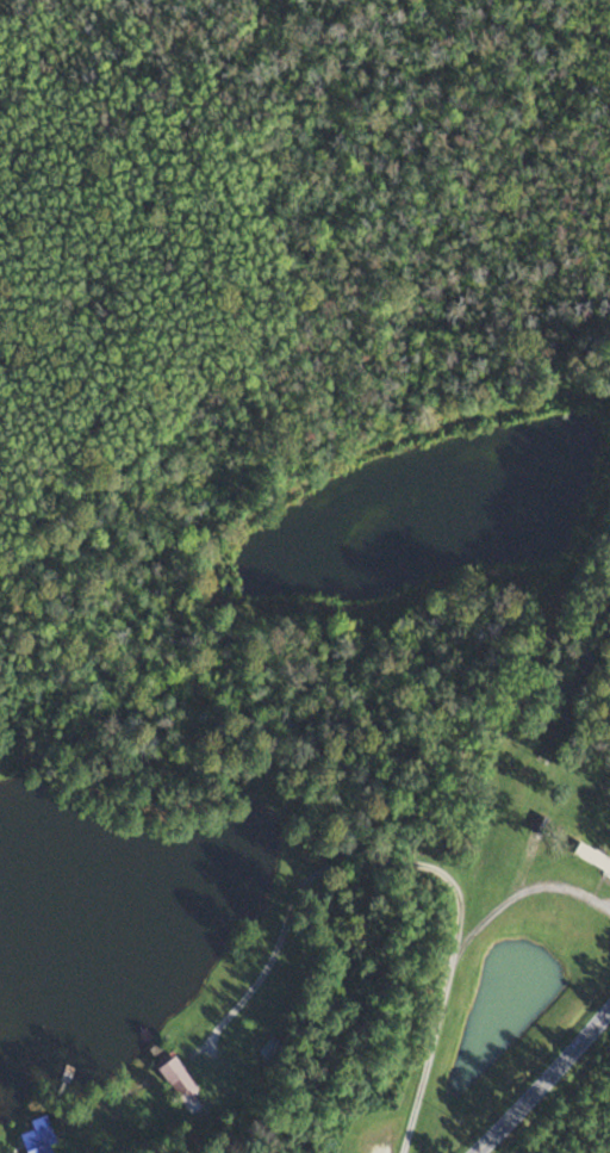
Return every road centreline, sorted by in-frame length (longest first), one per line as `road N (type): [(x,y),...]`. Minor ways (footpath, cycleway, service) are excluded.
road 1 (secondary): [(609,1008),(472,1152)]

